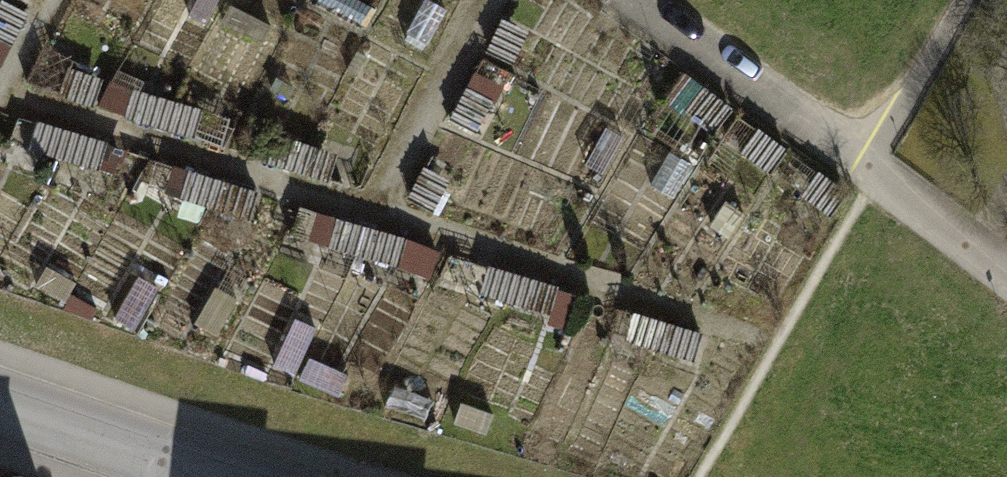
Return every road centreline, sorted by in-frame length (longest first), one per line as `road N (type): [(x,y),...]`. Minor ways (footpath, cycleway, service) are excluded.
road 1 (track): [(0,96),(376,212),(486,0)]
road 2 (residential): [(0,397),(247,476)]

